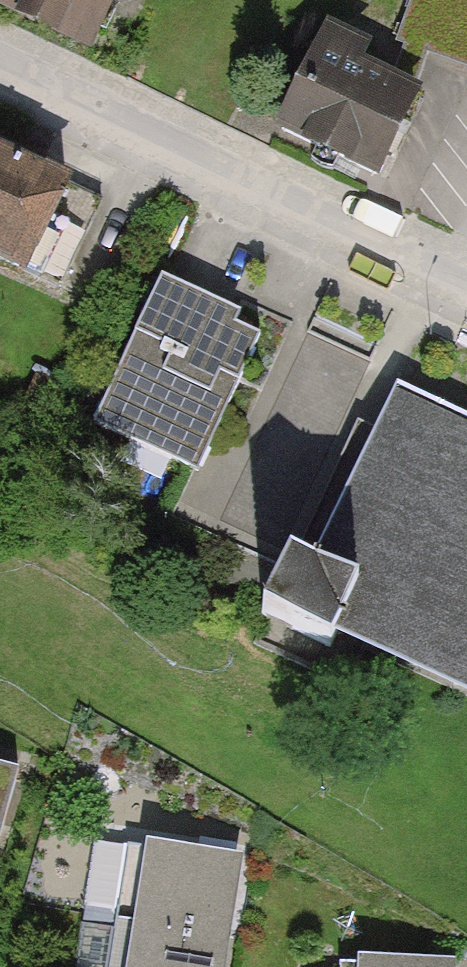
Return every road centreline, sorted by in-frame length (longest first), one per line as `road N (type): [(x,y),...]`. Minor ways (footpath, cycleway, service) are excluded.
road 1 (residential): [(0,71),(466,294)]

